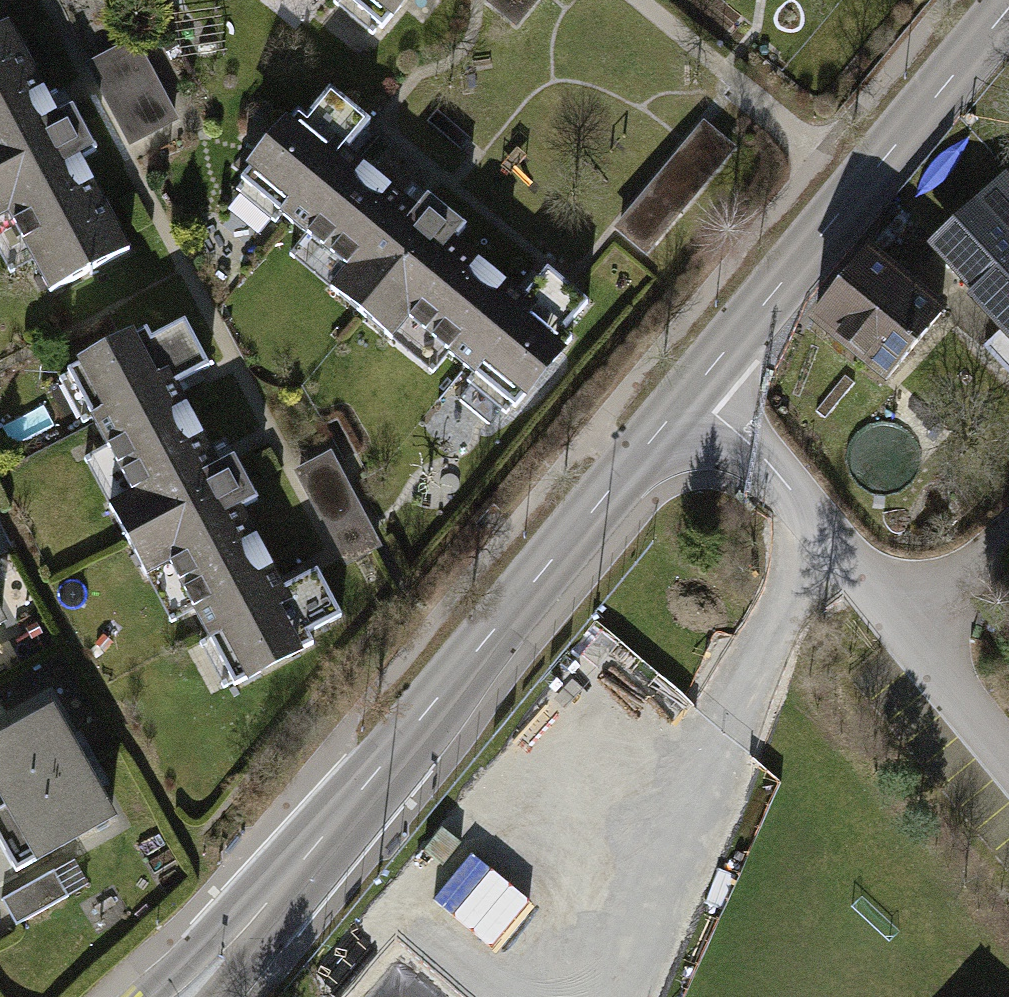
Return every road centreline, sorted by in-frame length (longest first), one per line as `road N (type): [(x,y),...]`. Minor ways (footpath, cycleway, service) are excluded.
road 1 (tertiary): [(185,996),(698,383)]
road 2 (residential): [(698,383),(1008,769)]
road 3 (tertiary): [(698,383),(1008,10)]

